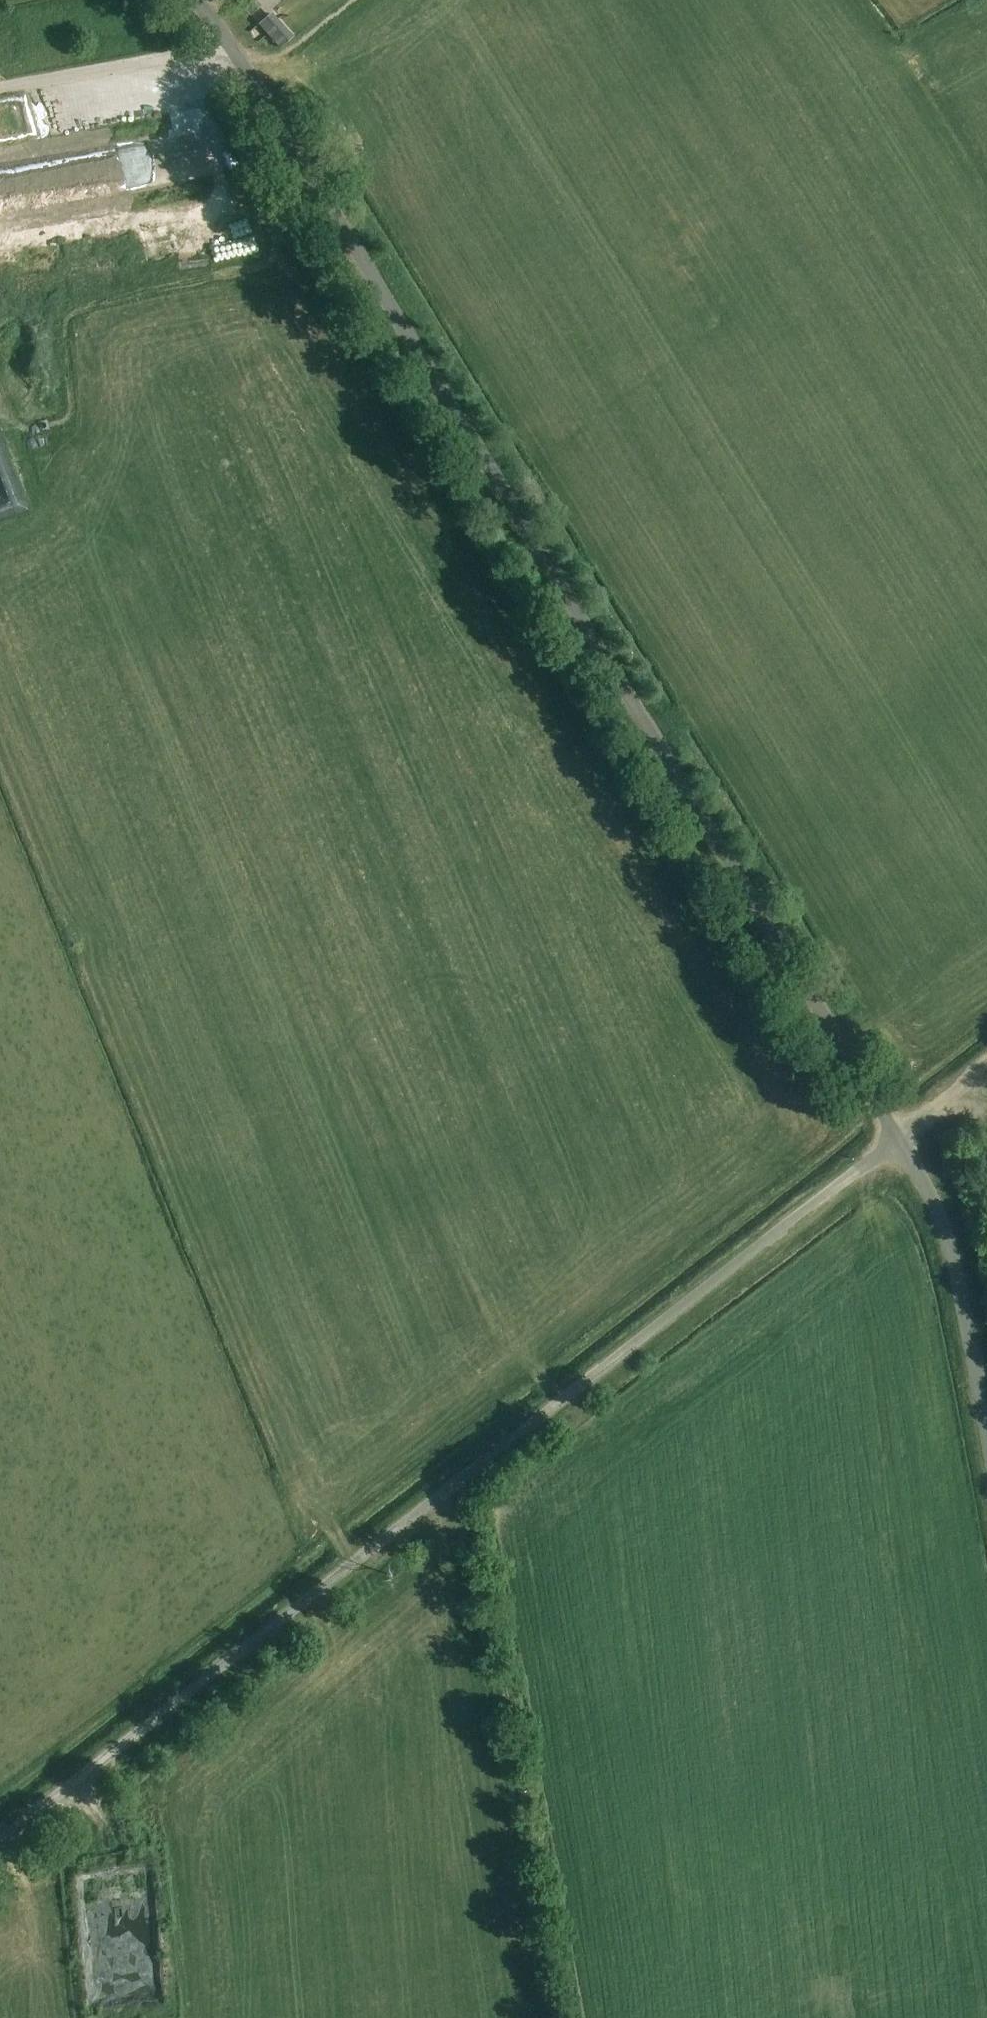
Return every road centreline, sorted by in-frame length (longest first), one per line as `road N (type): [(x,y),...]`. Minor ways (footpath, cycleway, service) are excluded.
road 1 (unclassified): [(896,1132),(239,48),(193,0)]
road 2 (unclassified): [(0,1840),(896,1132)]
road 3 (unclassified): [(896,1132),(937,1205),(986,1428)]

